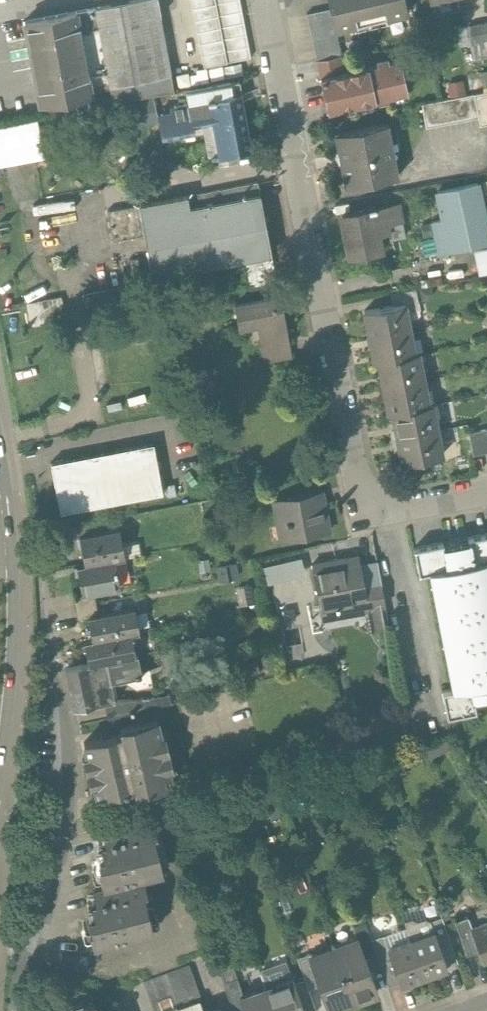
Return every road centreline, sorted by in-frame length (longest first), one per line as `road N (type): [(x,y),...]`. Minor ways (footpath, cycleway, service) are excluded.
road 1 (residential): [(265,0),(315,278),(365,478),(382,497),(413,506),(486,492)]
road 2 (residential): [(24,1010),(62,919),(79,820),(45,599)]
road 3 (primary): [(0,811),(15,684),(1,566)]

